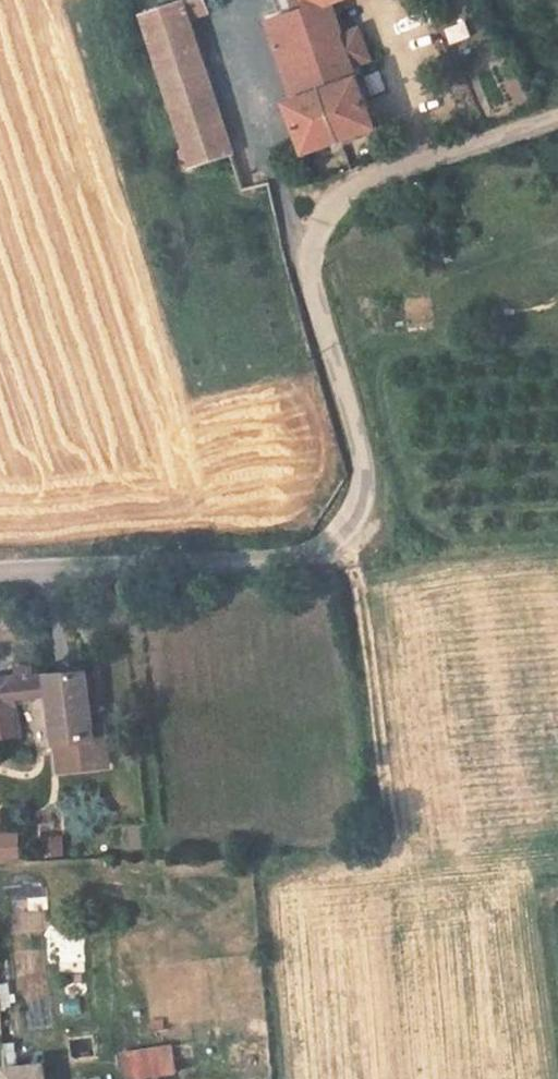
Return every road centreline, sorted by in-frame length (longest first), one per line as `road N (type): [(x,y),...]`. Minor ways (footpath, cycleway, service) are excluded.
road 1 (unclassified): [(0,571),(302,556),(361,517),(367,456),(306,266),(321,217),(358,180),(557,114)]

